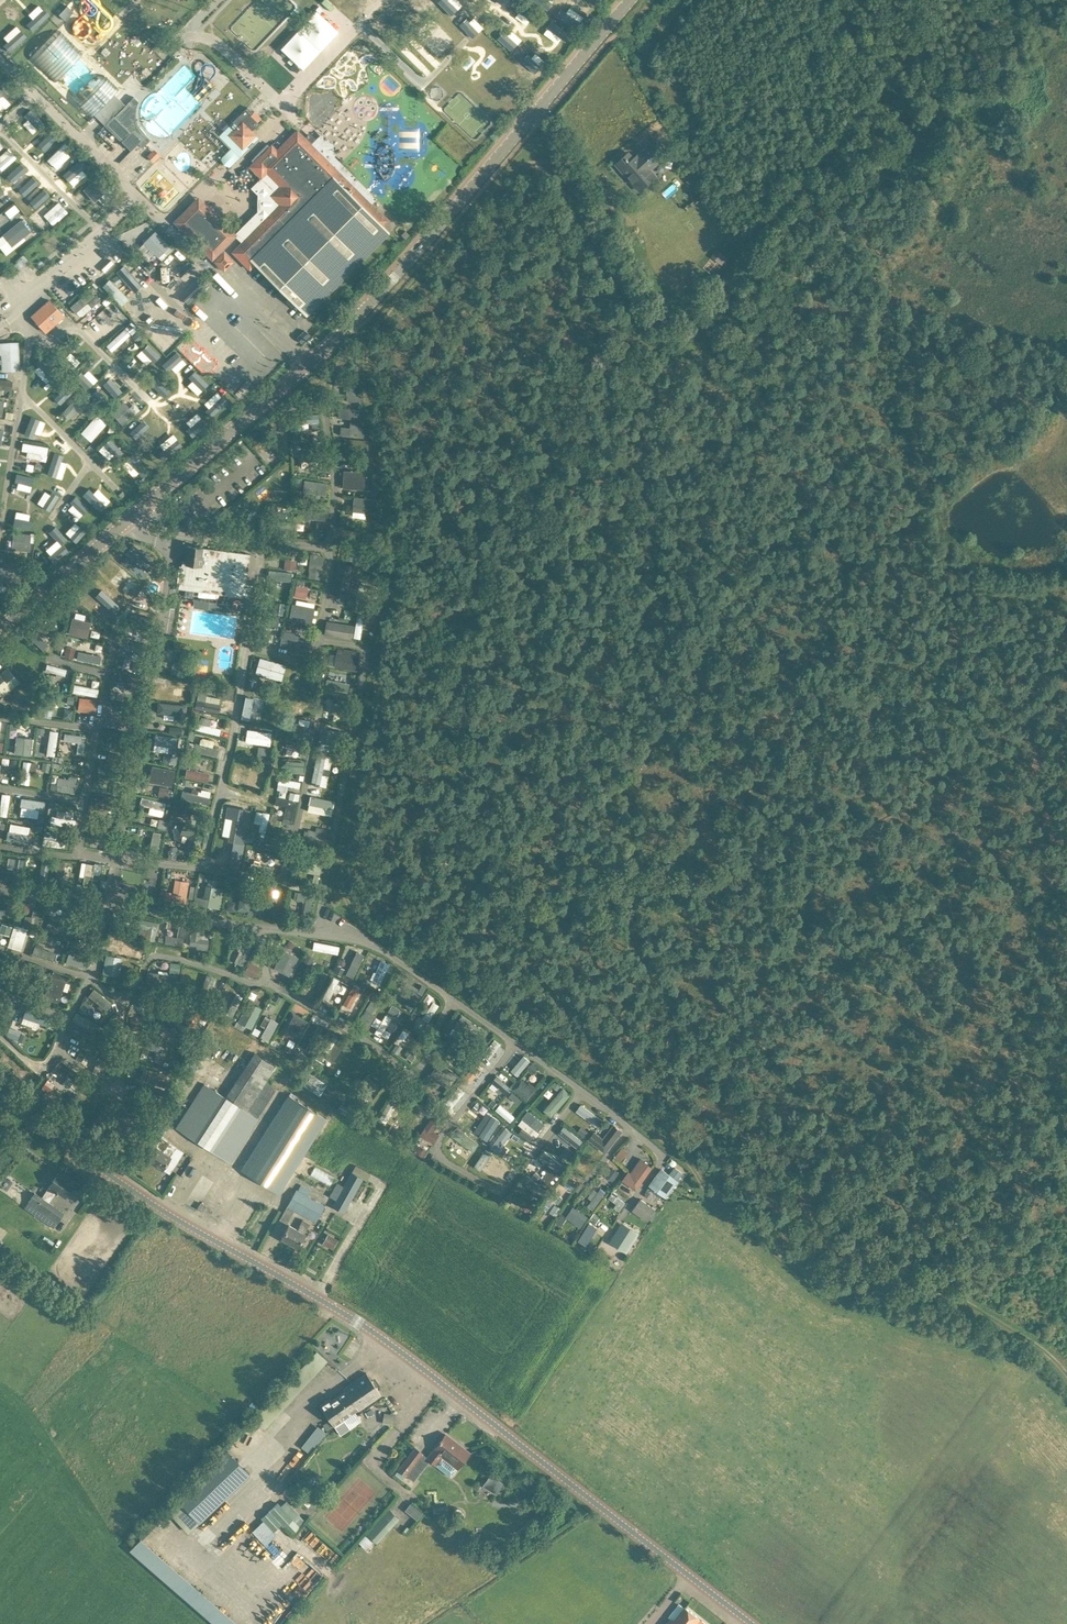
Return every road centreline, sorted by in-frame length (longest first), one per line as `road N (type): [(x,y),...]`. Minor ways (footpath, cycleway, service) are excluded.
road 1 (track): [(394,539),(341,856),(345,896),(361,921),(686,1159),(716,1200),(821,1284),(951,1298),(1012,1330),(1066,1373)]
road 2 (tertiary): [(752,1623),(387,1342),(157,1207),(0,1096)]
road 3 (tertiary): [(0,630),(336,339),(630,0)]
road 4 (track): [(317,934),(368,656),(365,648),(318,642)]

